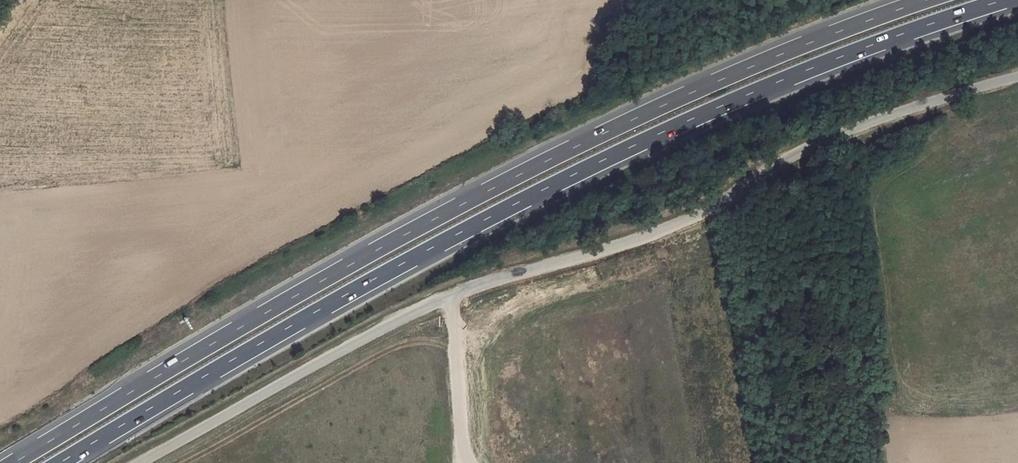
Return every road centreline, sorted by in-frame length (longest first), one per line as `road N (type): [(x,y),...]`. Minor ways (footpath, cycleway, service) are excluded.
road 1 (trunk): [(64,462),(364,287),(624,149),(801,74),(1009,0)]
road 2 (trunk): [(926,0),(707,86),(495,188),(15,462)]
road 3 (unclassified): [(1017,77),(817,143),(704,216),(419,309),(144,462)]

